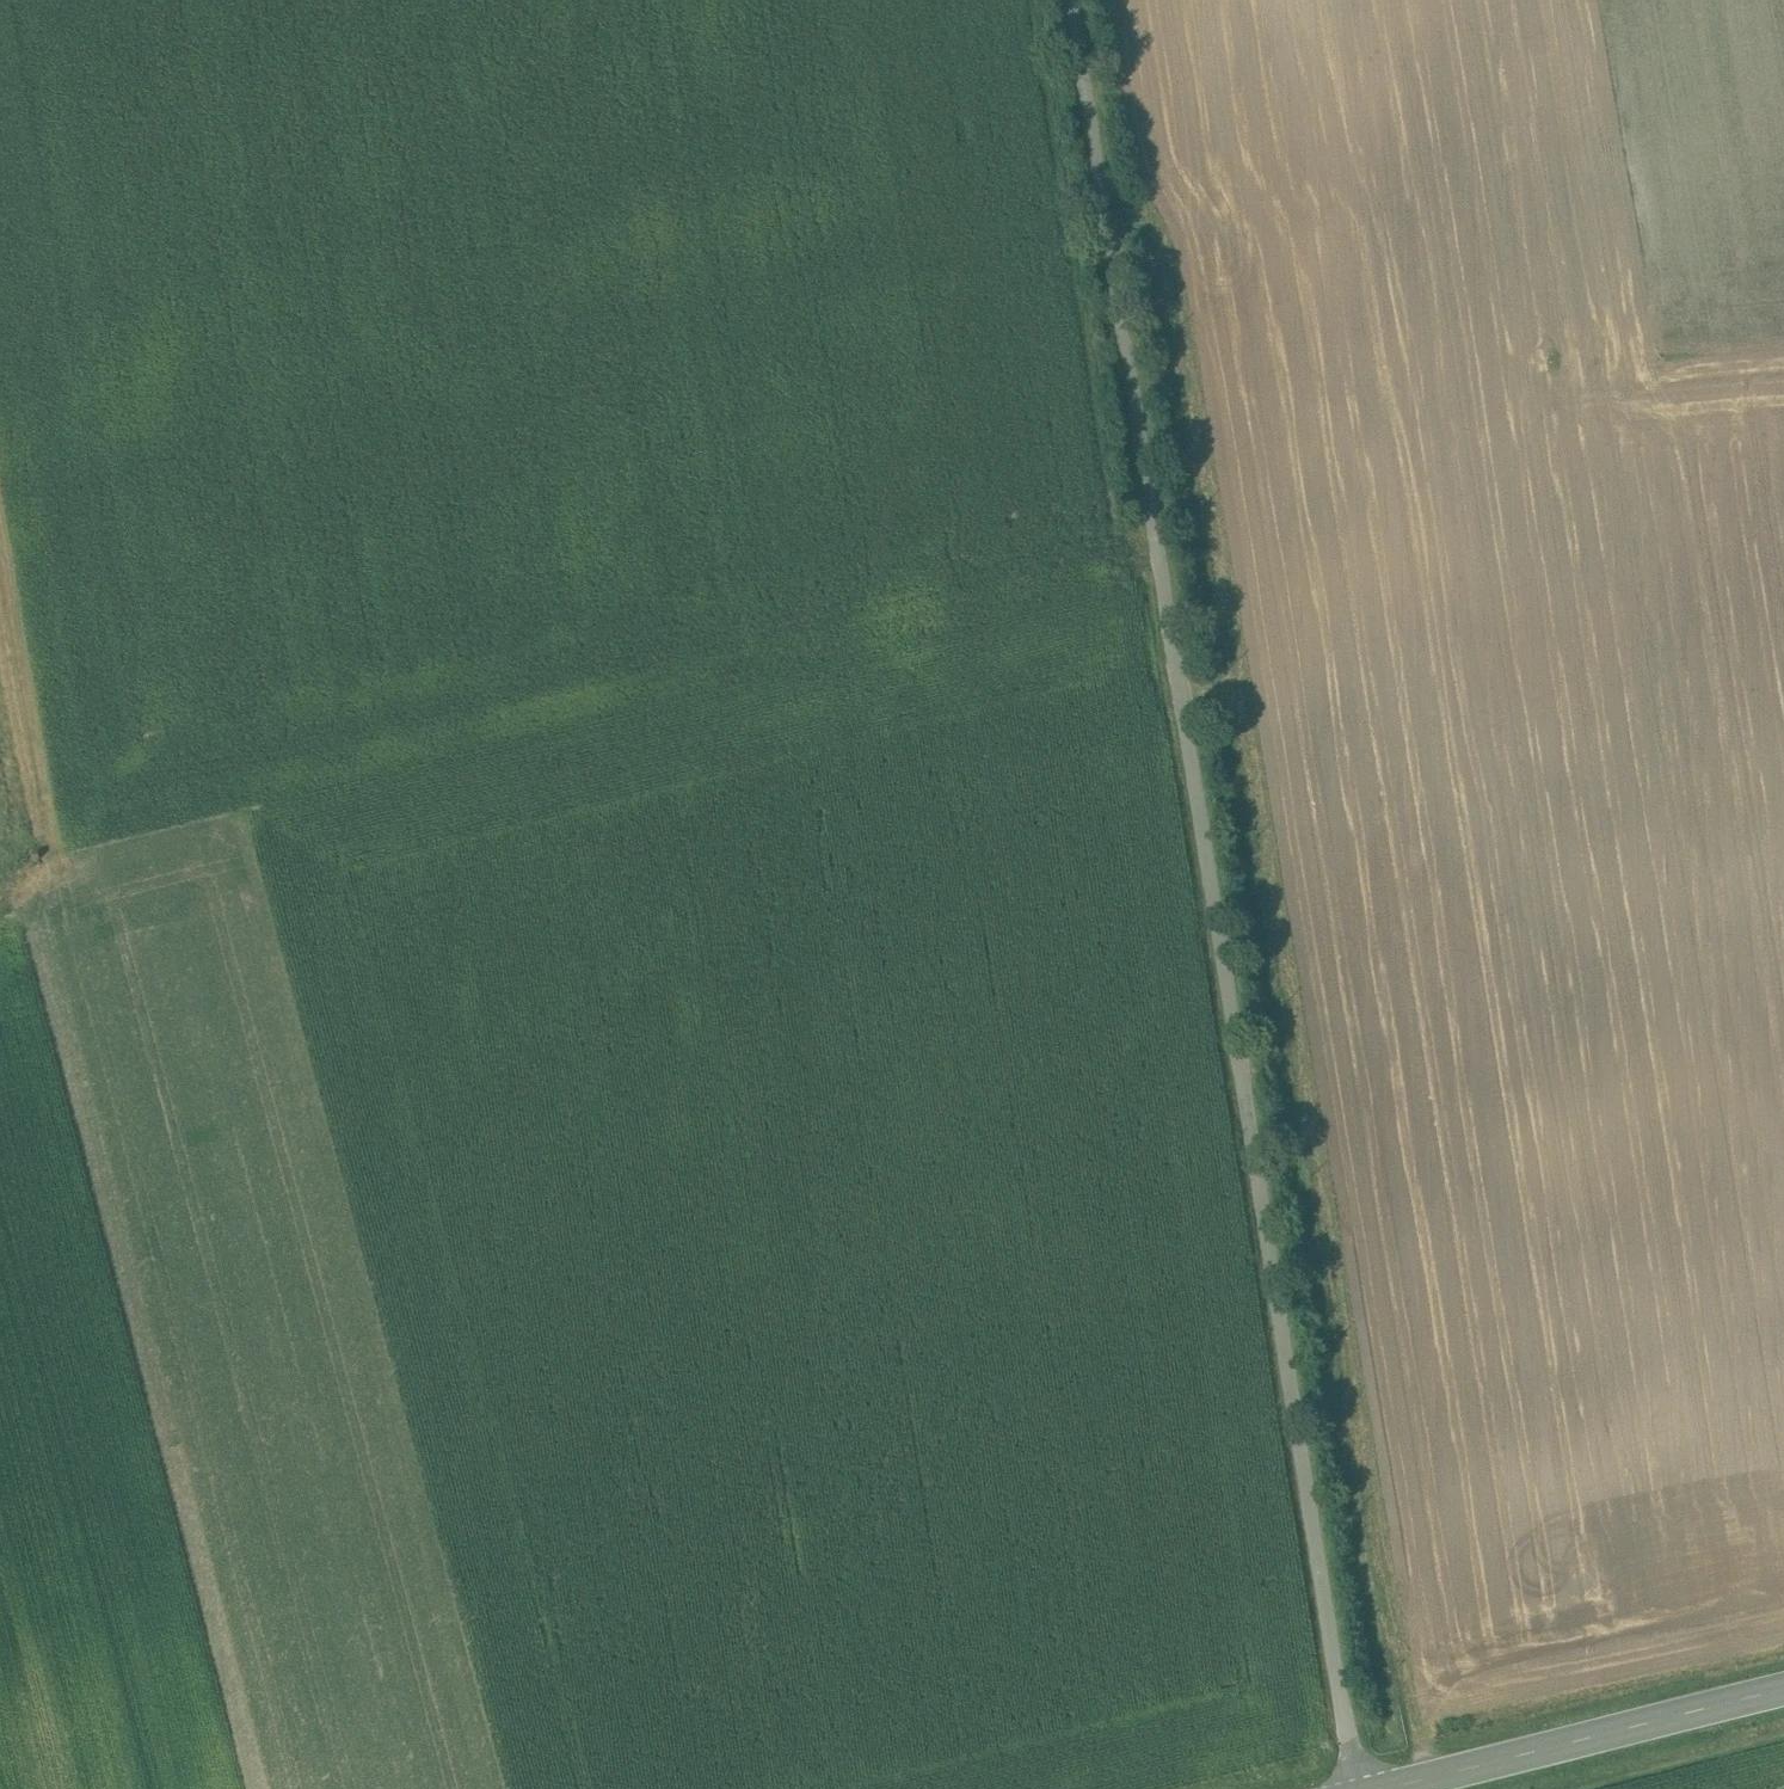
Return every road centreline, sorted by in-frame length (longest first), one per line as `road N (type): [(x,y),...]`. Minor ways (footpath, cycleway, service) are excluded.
road 1 (unclassified): [(1077,0),(1365,1788)]
road 2 (primary): [(1365,1788),(1783,1689)]

